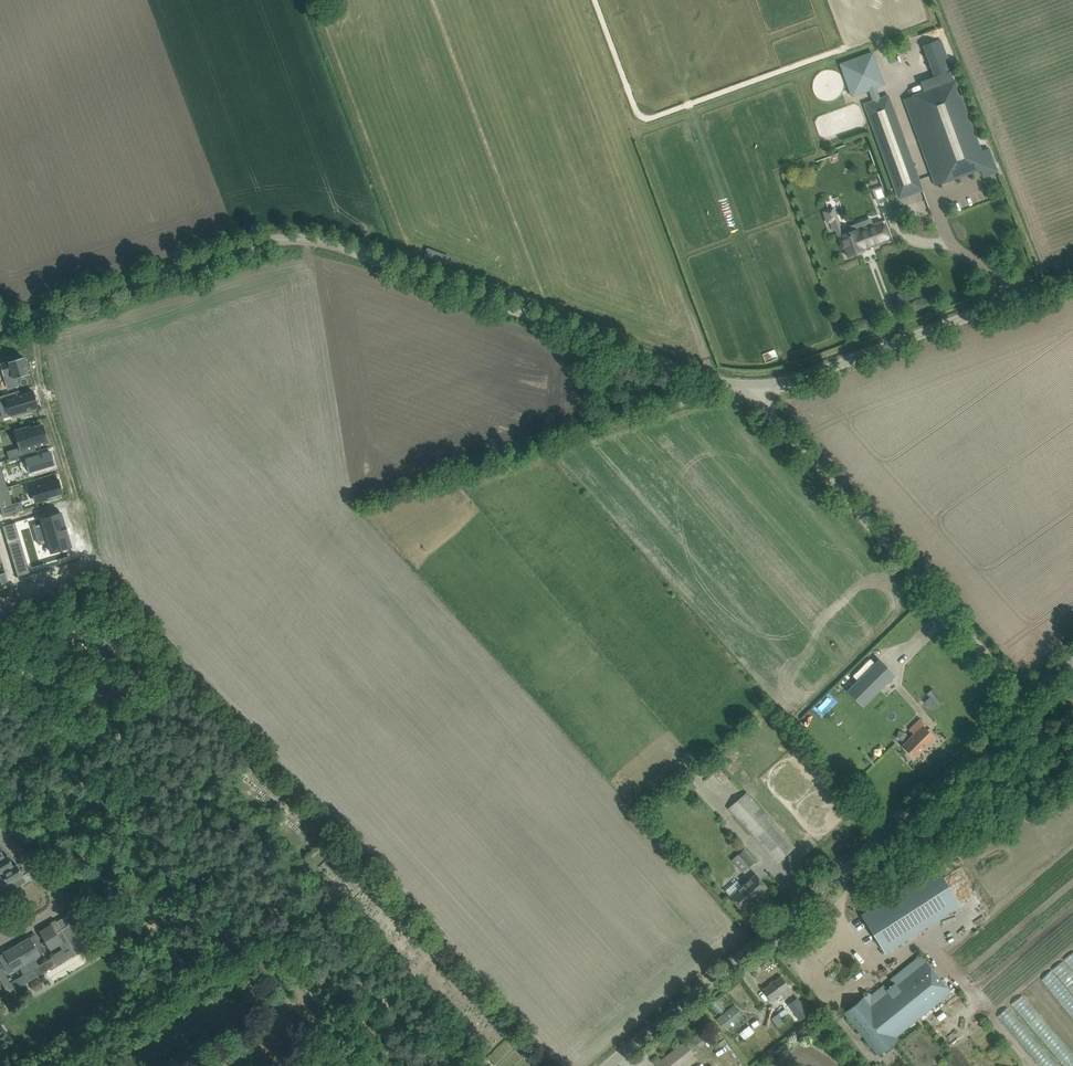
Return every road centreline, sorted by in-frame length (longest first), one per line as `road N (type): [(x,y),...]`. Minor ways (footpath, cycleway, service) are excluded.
road 1 (unclassified): [(765,387),(715,379),(328,242),(296,238),(0,328)]
road 2 (track): [(40,1065),(247,946),(317,871),(500,1065)]
road 3 (unclassified): [(610,1065),(852,863),(1028,698)]
road 4 (unclassified): [(1028,698),(763,398),(765,387)]
road 5 (track): [(0,680),(236,953)]
road 6 (unclassified): [(1072,278),(765,387)]
road 7 (residential): [(0,943),(56,910),(57,898),(0,833)]

